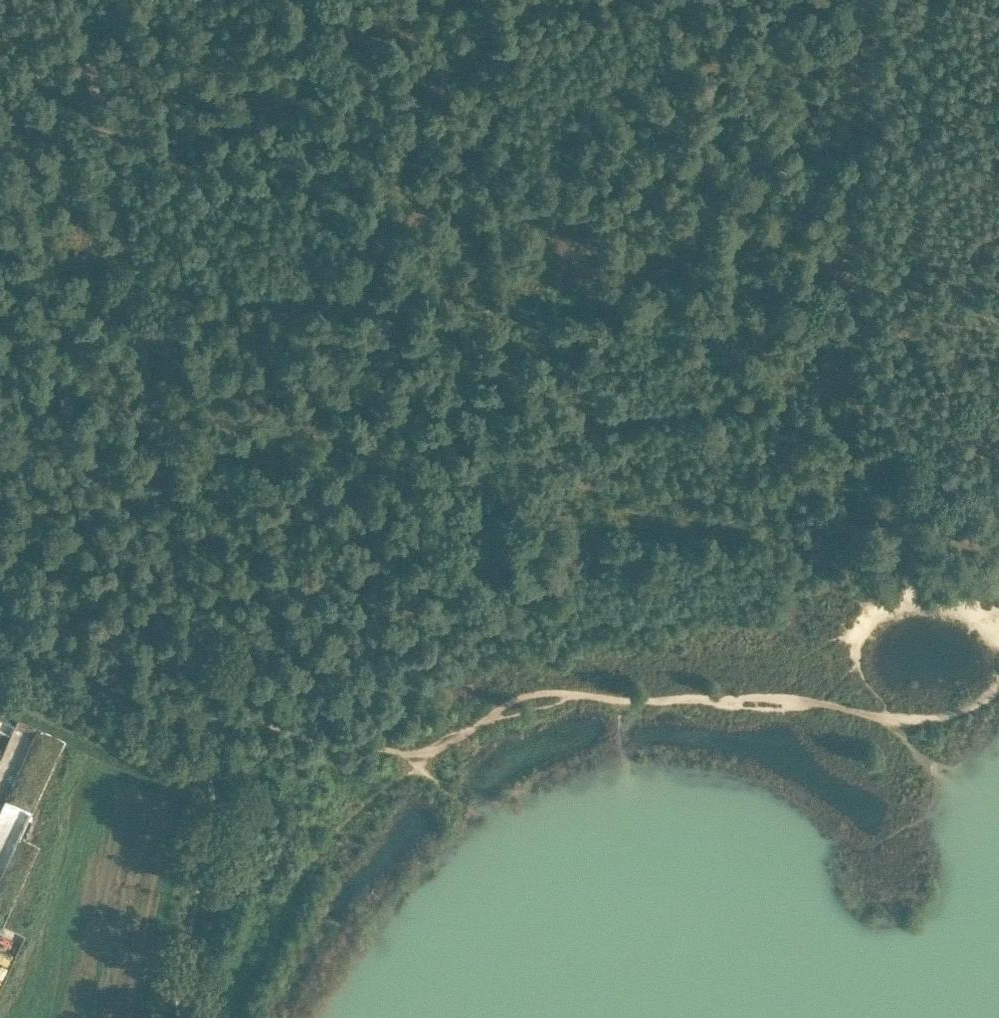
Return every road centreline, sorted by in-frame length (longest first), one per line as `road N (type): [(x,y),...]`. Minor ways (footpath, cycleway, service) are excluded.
road 1 (track): [(211,709),(306,737),(412,754),(524,700),(570,693),(807,701),(908,716),(960,712),(998,681)]
road 2 (track): [(70,0),(211,709)]

